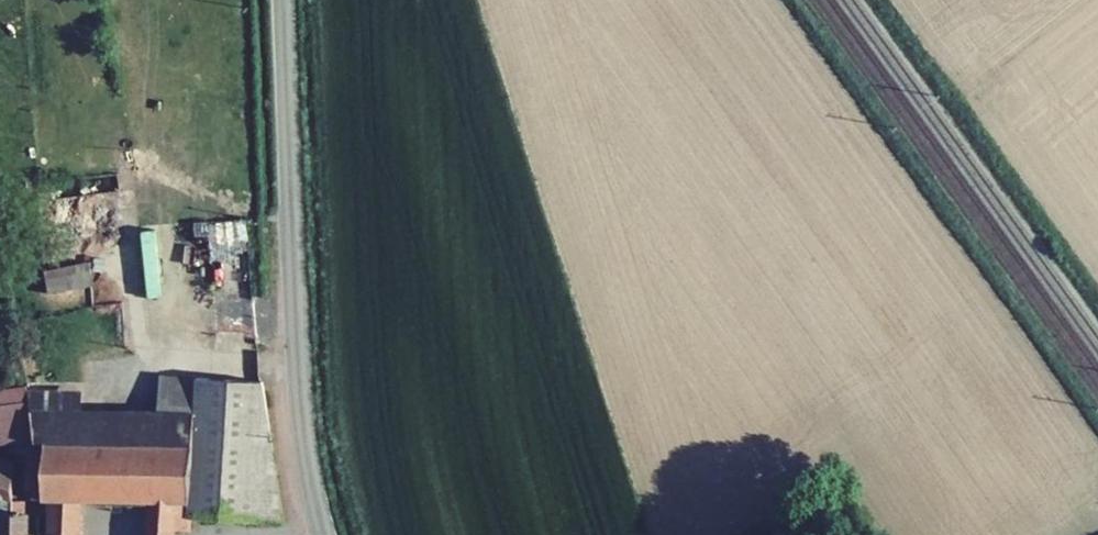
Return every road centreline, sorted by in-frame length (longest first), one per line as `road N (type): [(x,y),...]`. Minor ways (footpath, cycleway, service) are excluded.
road 1 (tertiary): [(323,534),(303,425),(283,0)]

